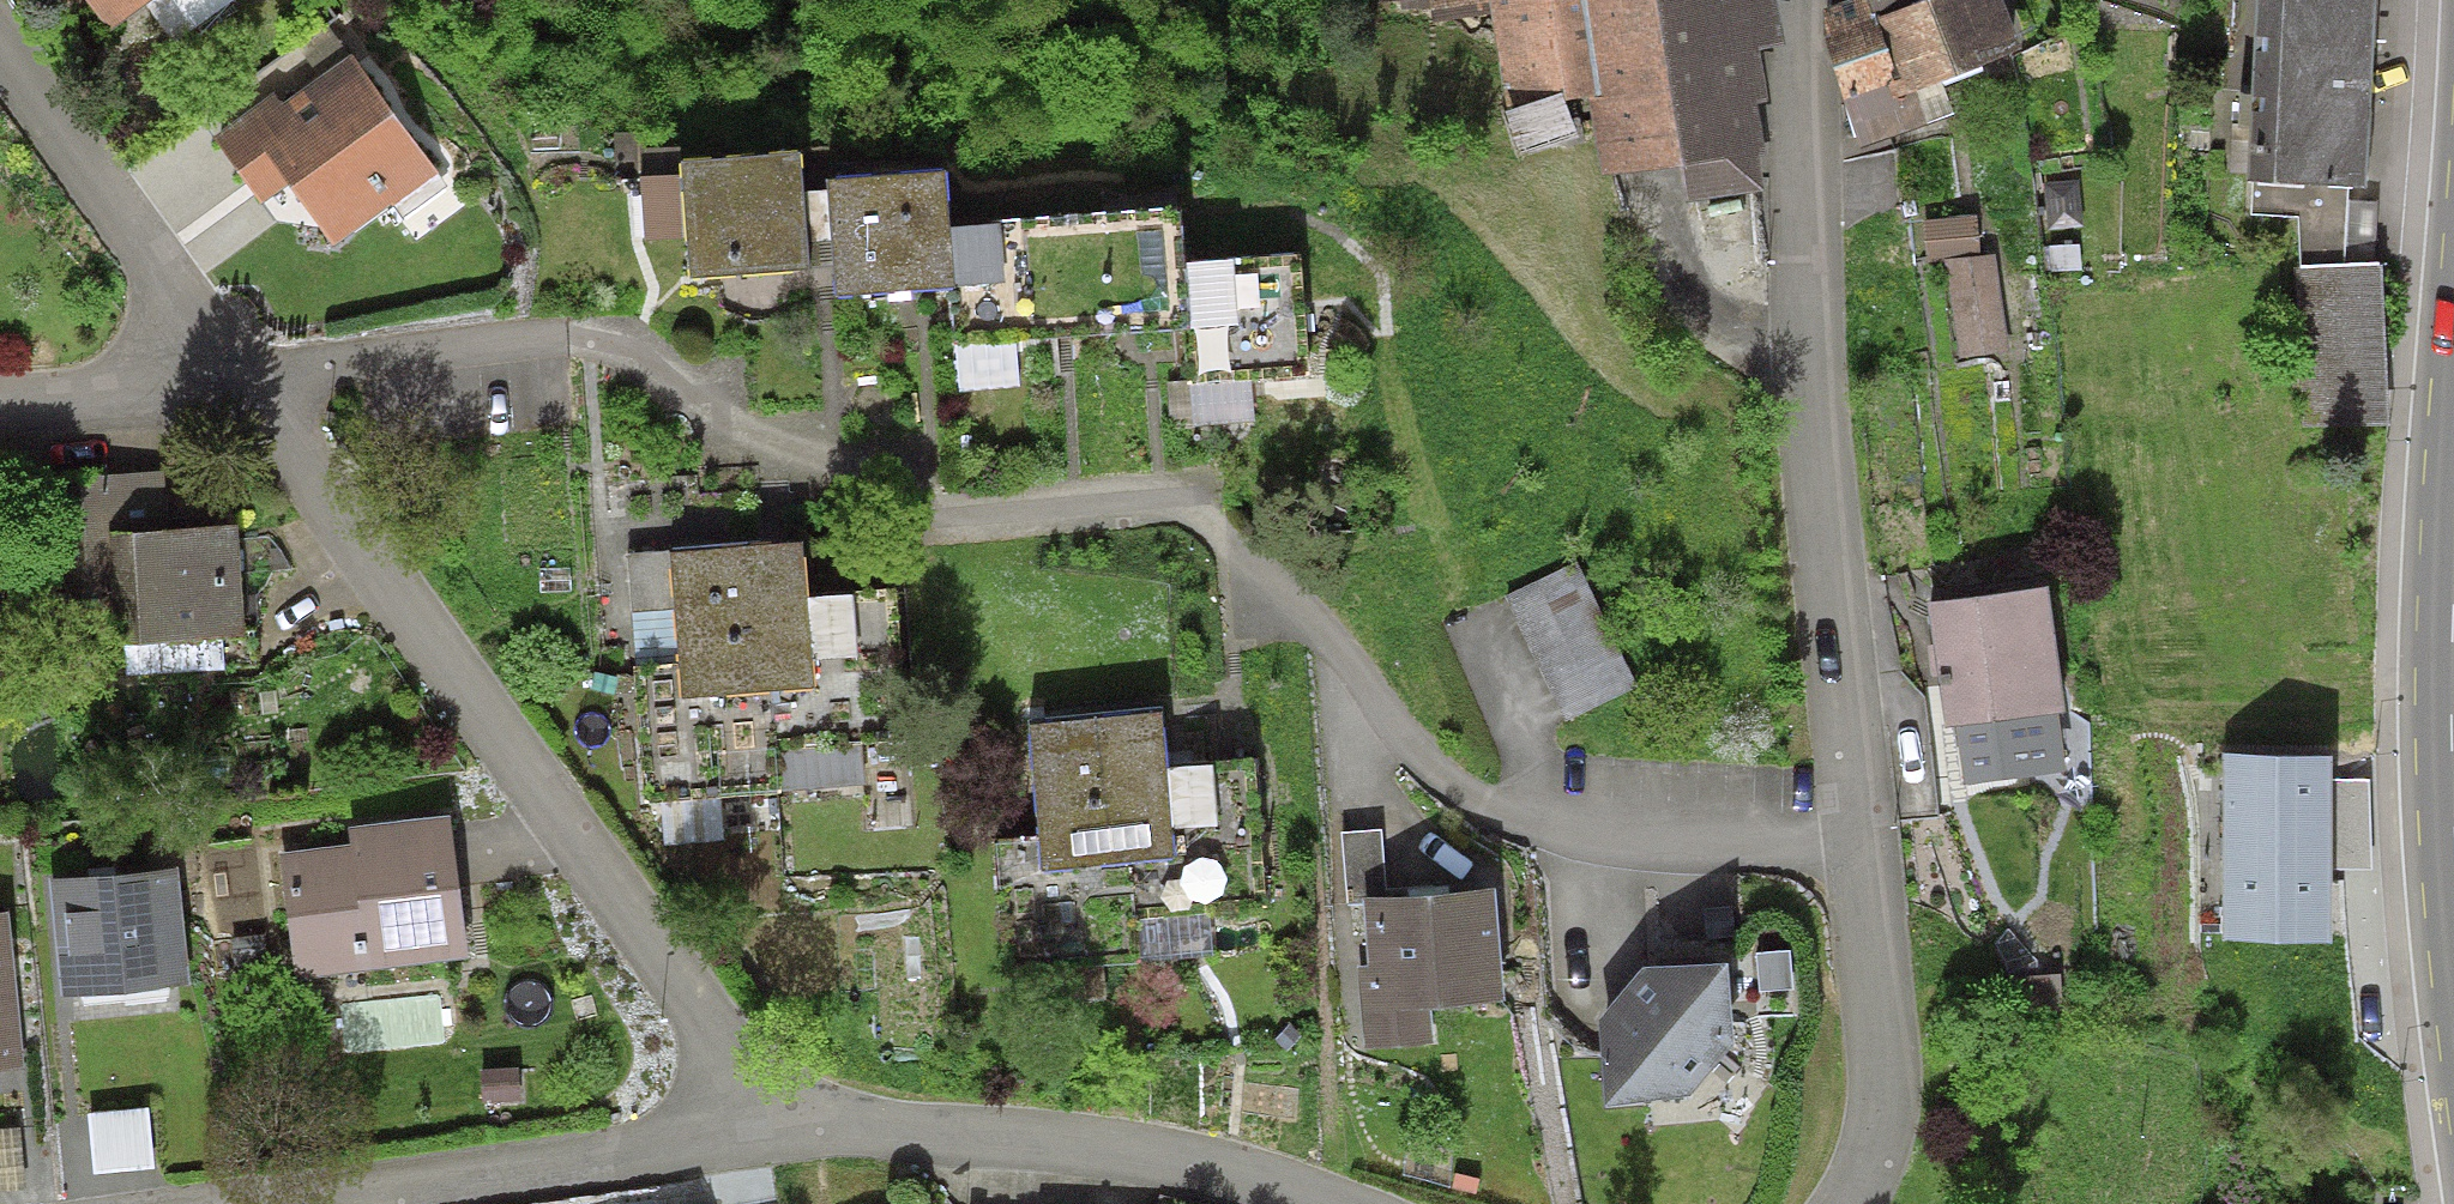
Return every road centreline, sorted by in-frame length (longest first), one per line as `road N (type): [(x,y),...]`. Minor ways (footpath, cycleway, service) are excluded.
road 1 (residential): [(1804,0),(1787,209),(1886,1116),(1876,1161),(1852,1203)]
road 2 (residential): [(750,1132),(751,1099),(737,1055),(293,441),(206,359)]
road 3 (residential): [(1351,1203),(1136,1146),(954,1131),(750,1132)]
road 4 (residential): [(214,1203),(750,1132)]
road 5 (residential): [(206,359),(0,51)]
road 6 (primary): [(2453,590),(2447,691),(2453,851)]
road 7 (residential): [(0,406),(206,359)]

